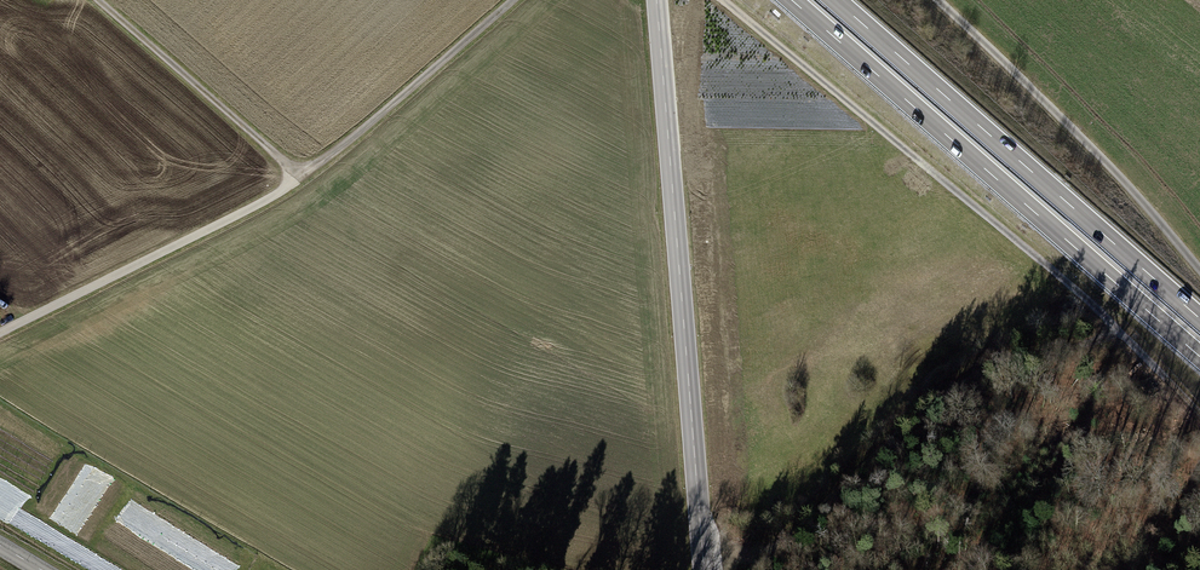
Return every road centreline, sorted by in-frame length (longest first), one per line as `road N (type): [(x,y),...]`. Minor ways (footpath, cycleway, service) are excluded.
road 1 (track): [(1199,415),(1054,271),(723,0)]
road 2 (primary): [(704,569),(657,0)]
road 3 (trunk): [(792,0),(1199,357)]
road 4 (track): [(704,569),(742,564),(783,538),(961,375),(1010,356),(1093,342),(1115,326)]
road 5 (trunk): [(1199,319),(835,0)]
road 6 (track): [(1199,274),(1100,152),(938,0)]
road 7 (track): [(0,332),(309,180)]
road 8 (track): [(309,180),(516,0)]
road 9 (track): [(103,0),(309,180)]

